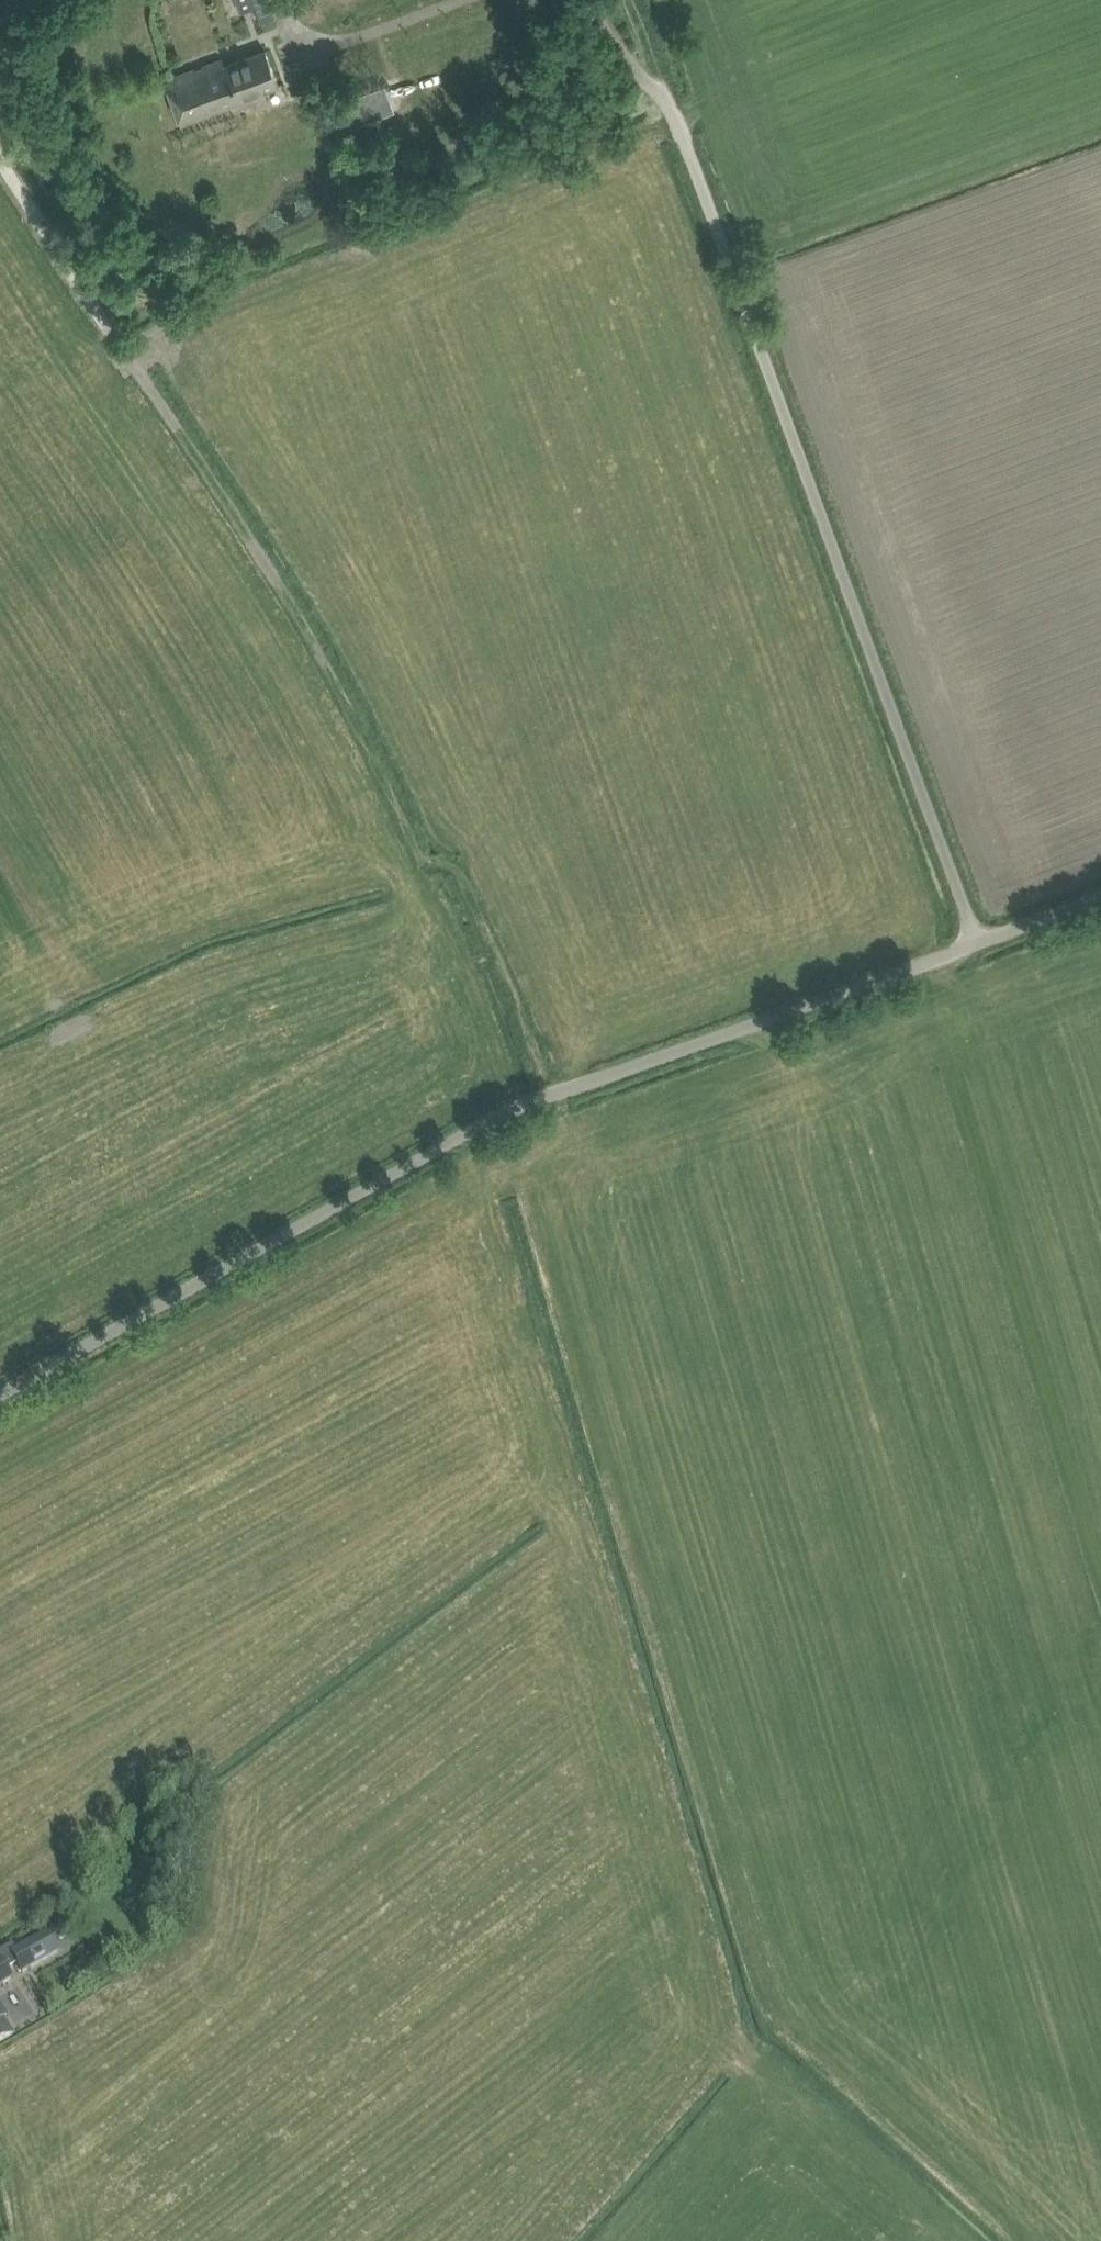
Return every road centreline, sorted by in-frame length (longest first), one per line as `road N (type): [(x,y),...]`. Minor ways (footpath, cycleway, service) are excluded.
road 1 (unclassified): [(0,1395),(516,1108),(978,943)]
road 2 (unclassified): [(978,943),(675,114),(636,74),(589,0)]
road 3 (unclassified): [(461,0),(301,59)]
road 4 (unclassified): [(978,943),(1100,898)]

